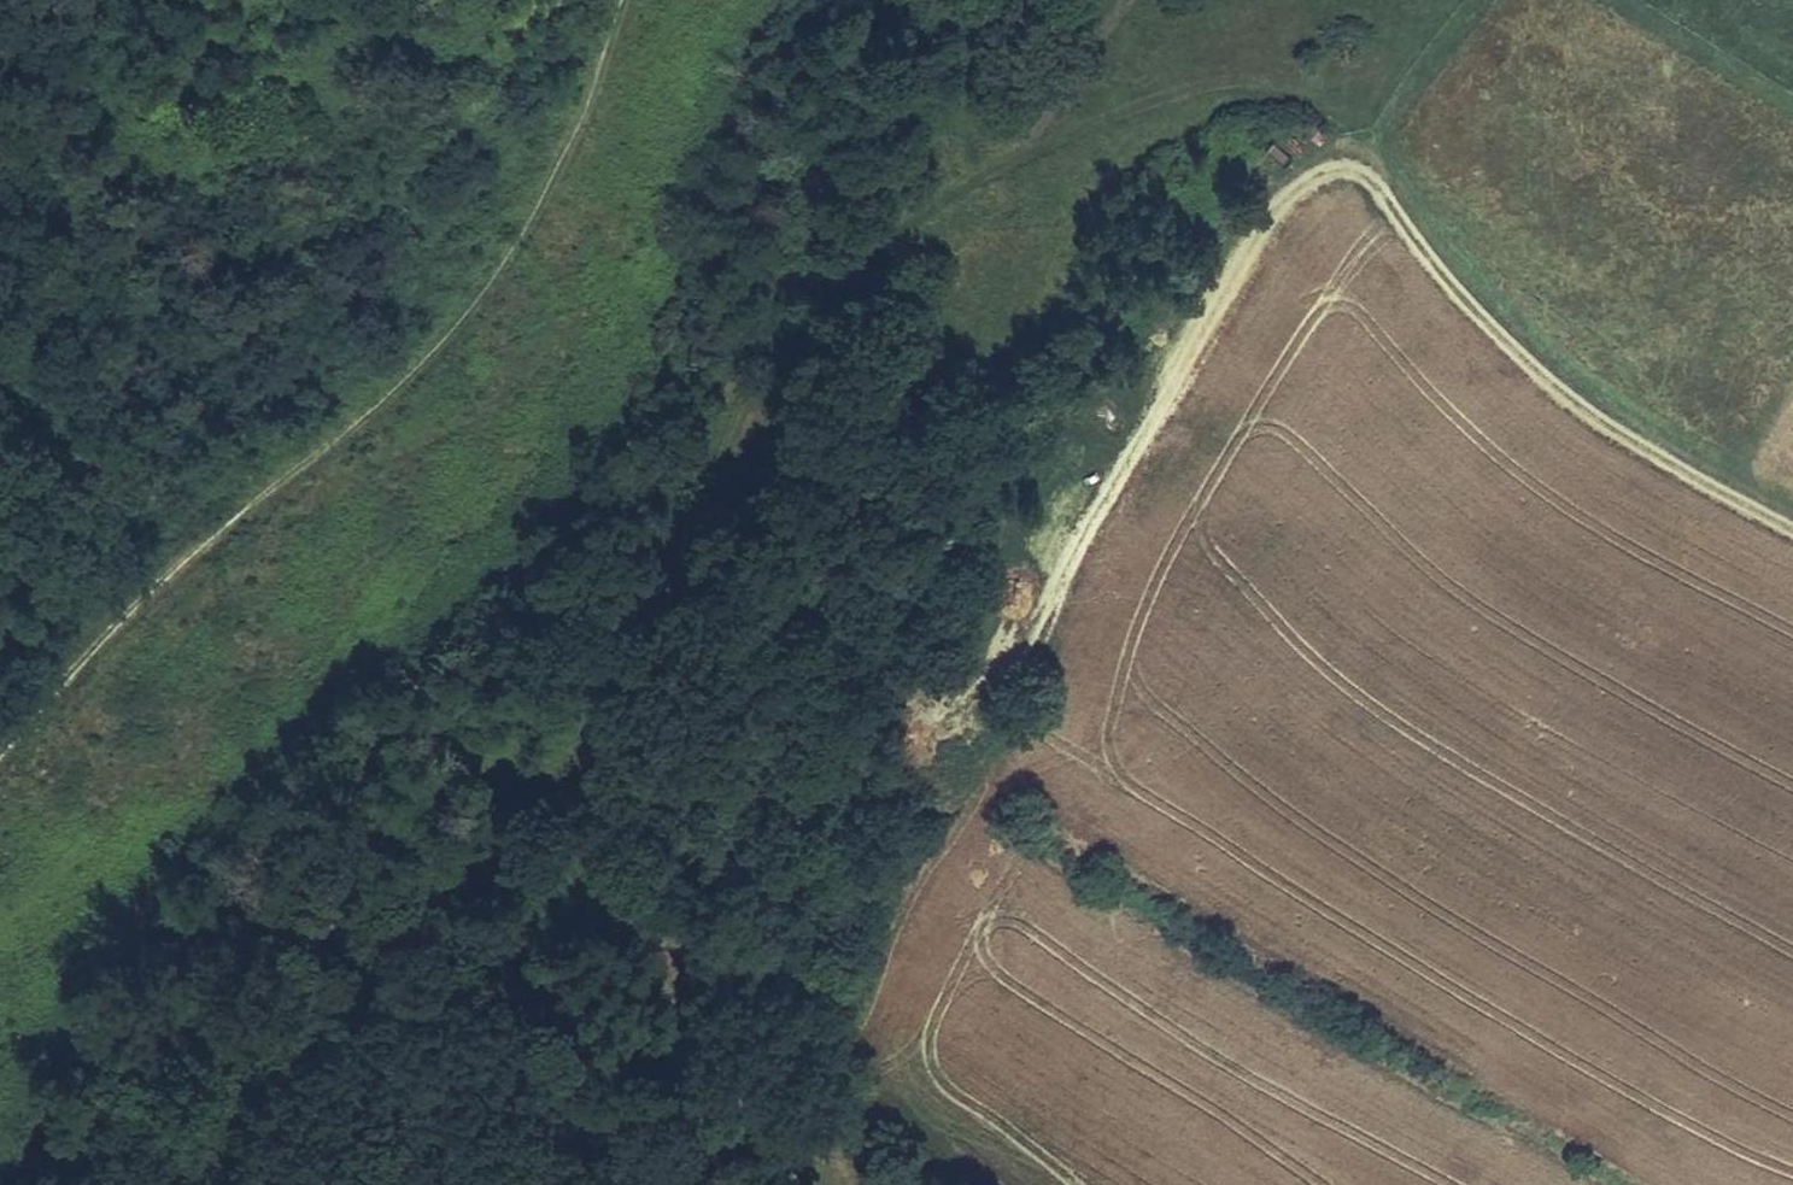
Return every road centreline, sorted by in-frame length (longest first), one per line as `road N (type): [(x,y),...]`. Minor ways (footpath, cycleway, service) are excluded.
road 1 (track): [(1082,535),(1256,236),(1295,185),(1325,169),(1362,173),(1387,192),(1421,251),(1505,339),(1601,420),(1792,527)]

